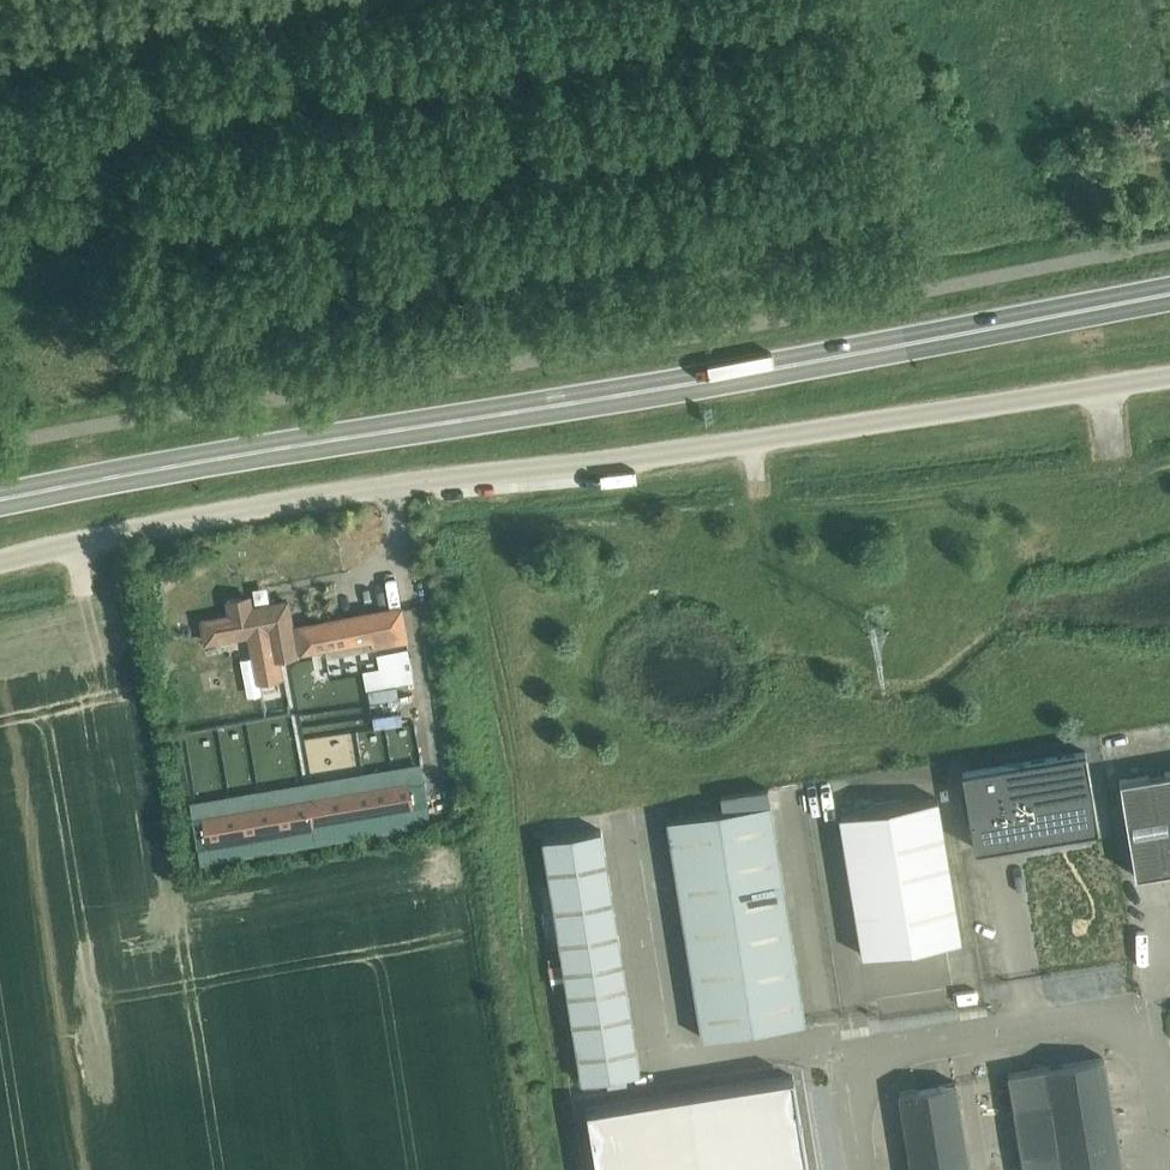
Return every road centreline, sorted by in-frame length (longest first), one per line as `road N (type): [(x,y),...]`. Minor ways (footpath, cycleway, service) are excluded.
road 1 (trunk): [(0,497),(1169,298)]
road 2 (unclassified): [(0,563),(180,521),(414,483),(628,459),(1169,377)]
road 3 (unclassified): [(862,1169),(856,1106),(868,1075),(893,1053),(1087,1017),(1118,1020),(1143,1038),(1169,1150)]

